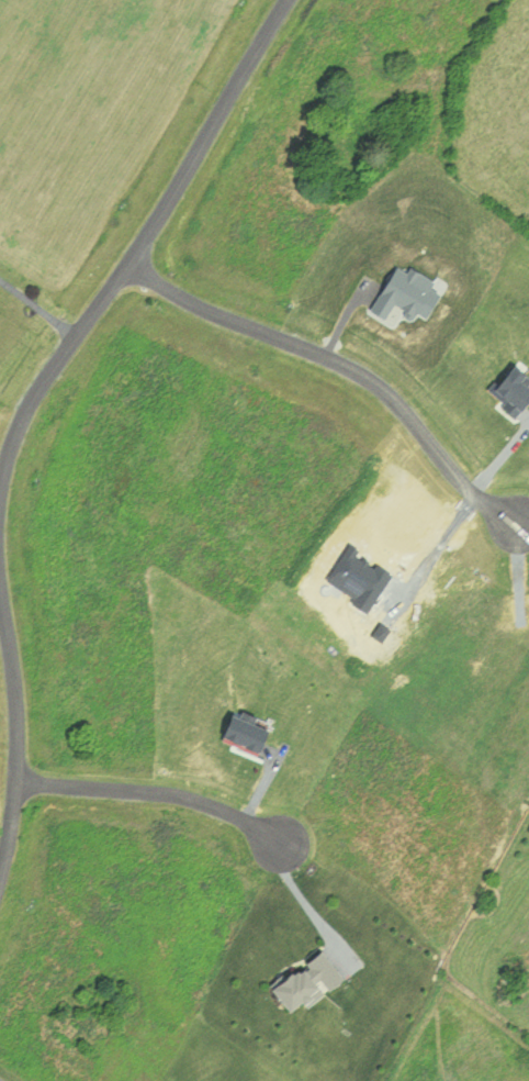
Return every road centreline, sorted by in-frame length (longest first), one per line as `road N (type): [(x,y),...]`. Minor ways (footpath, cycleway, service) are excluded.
road 1 (residential): [(286,0),(131,264),(45,374),(0,485)]
road 2 (residential): [(131,264),(200,305),(368,375),(463,481),(520,522)]
road 3 (residential): [(0,597),(18,694),(16,780),(0,868)]
road 4 (residential): [(16,780),(185,794),(279,838)]

